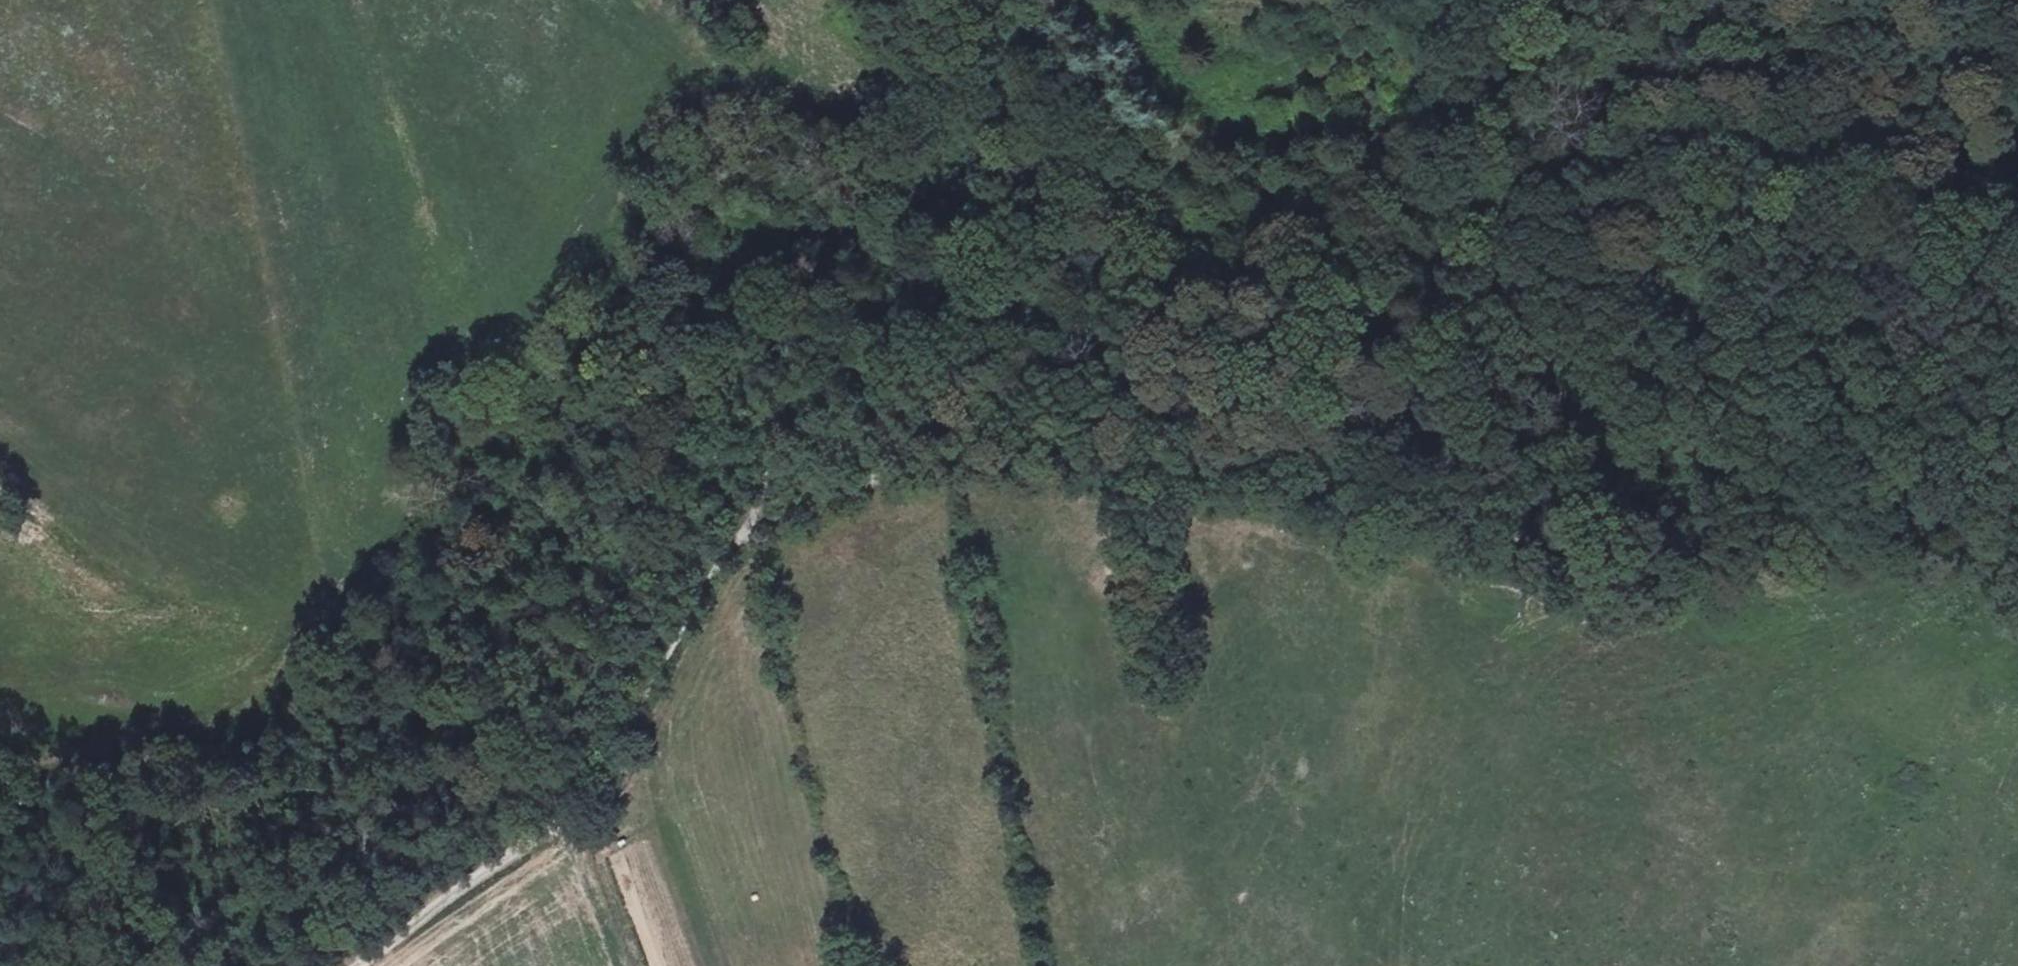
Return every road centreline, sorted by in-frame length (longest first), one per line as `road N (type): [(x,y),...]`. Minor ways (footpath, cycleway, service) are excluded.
road 1 (track): [(758,528),(888,472),(952,463),(1163,459),(1266,467),(1477,532),(1572,544),(1690,542),(1824,512),(1837,499)]
road 2 (track): [(364,965),(558,812),(696,601),(758,528)]

